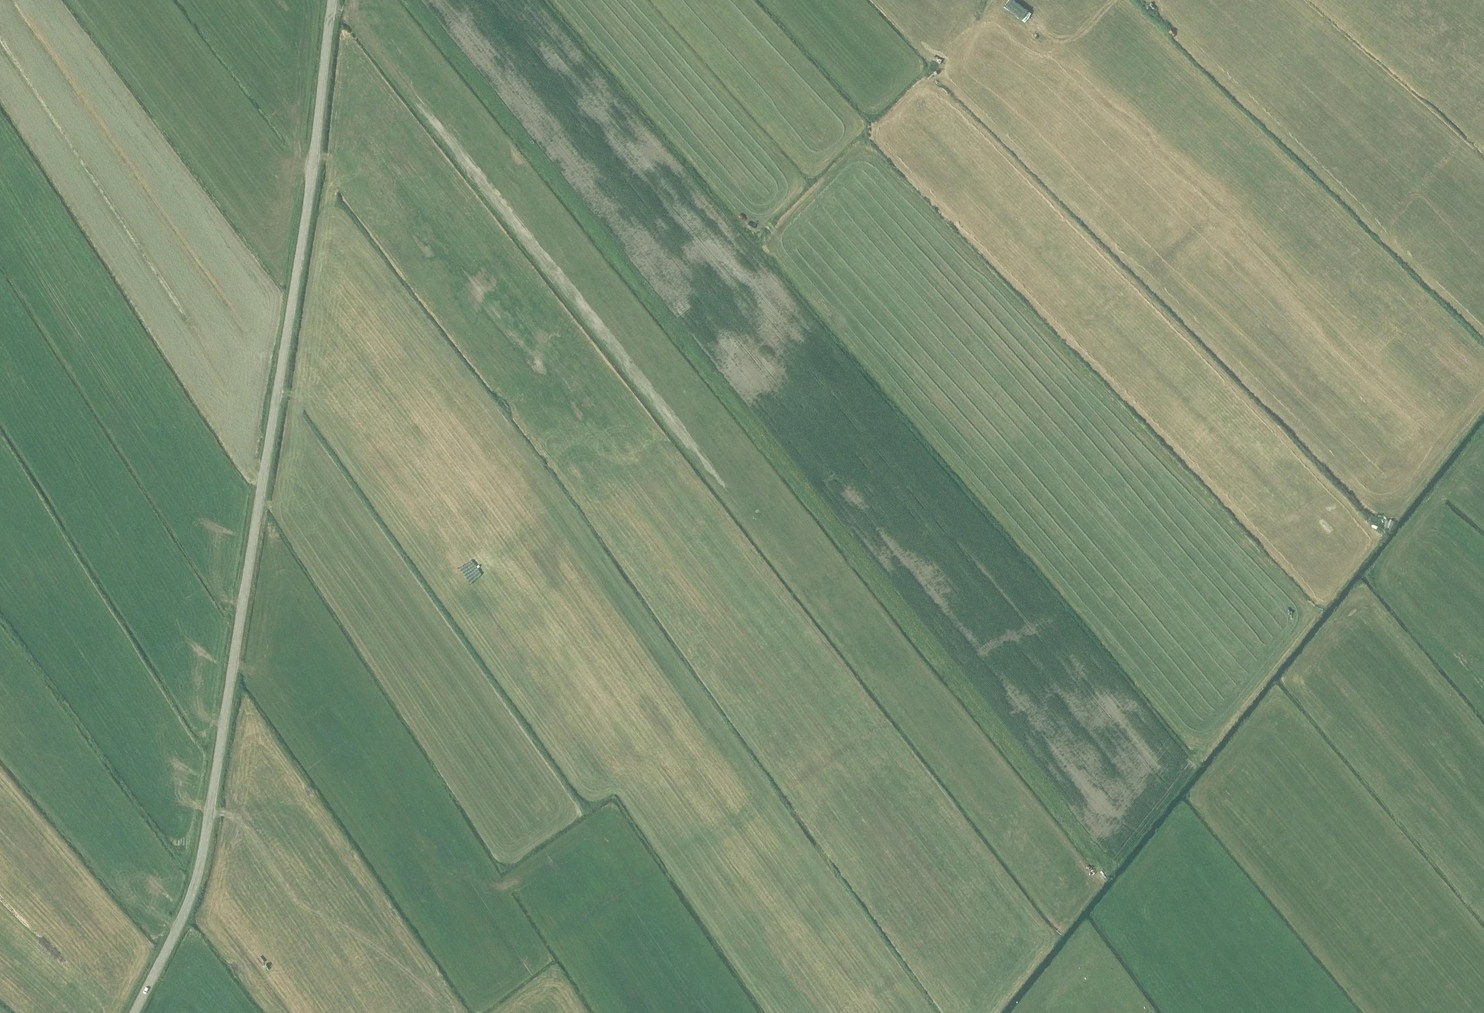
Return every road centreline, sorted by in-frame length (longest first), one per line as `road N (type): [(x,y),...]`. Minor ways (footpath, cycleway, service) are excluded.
road 1 (unclassified): [(135,1012),(203,869),(314,192),(334,0)]

